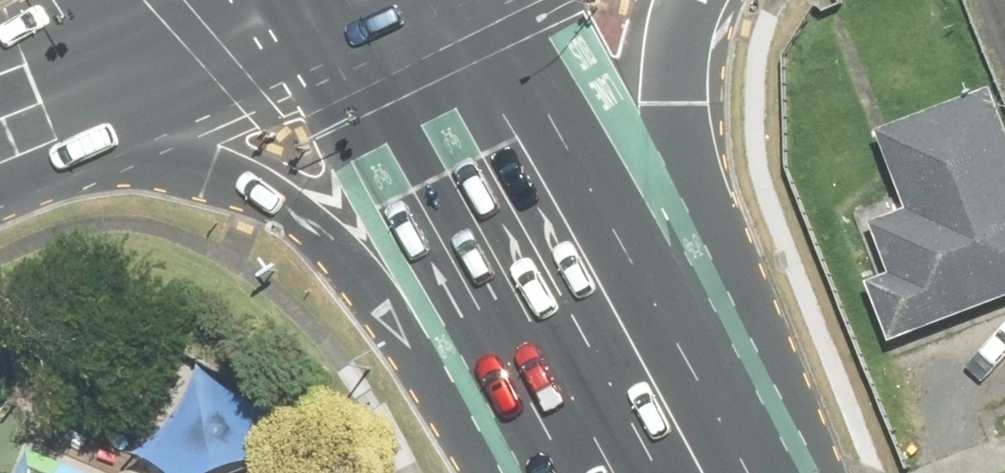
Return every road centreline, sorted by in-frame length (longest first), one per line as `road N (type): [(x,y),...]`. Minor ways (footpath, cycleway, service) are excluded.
road 1 (primary): [(646,472),(328,230),(260,189),(143,154),(0,142)]
road 2 (primary): [(407,0),(658,472)]
road 3 (primary): [(705,0),(668,138),(665,472)]
road 4 (secondary): [(0,94),(222,0)]

